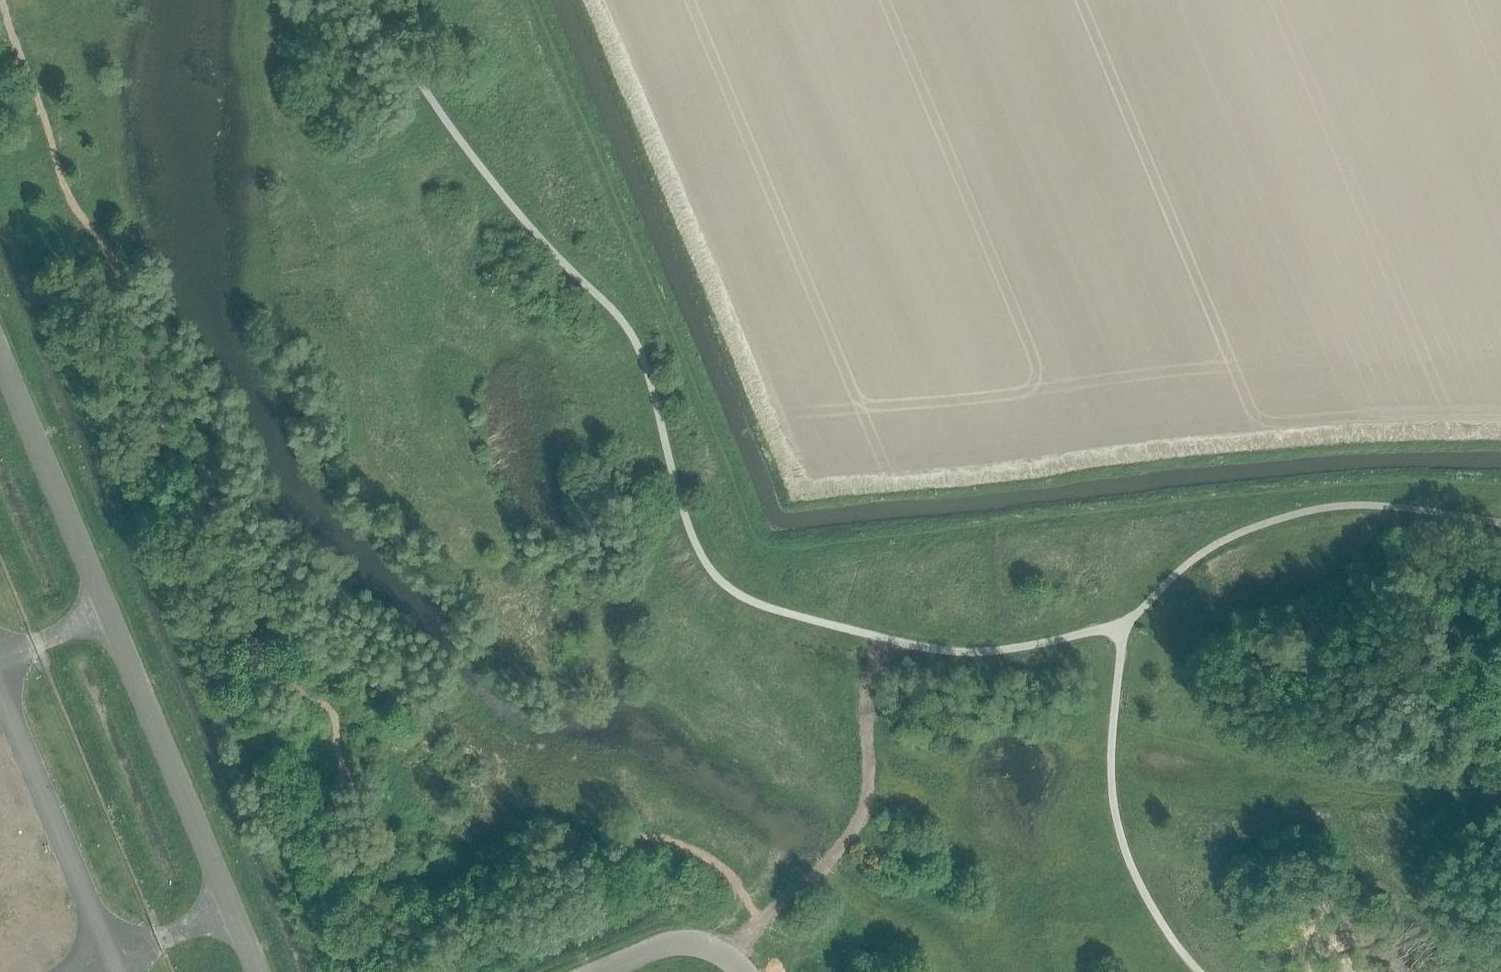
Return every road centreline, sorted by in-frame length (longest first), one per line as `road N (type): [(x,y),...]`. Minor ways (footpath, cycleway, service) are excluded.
road 1 (track): [(728,958),(835,855),(863,811),(869,682),(893,643)]

